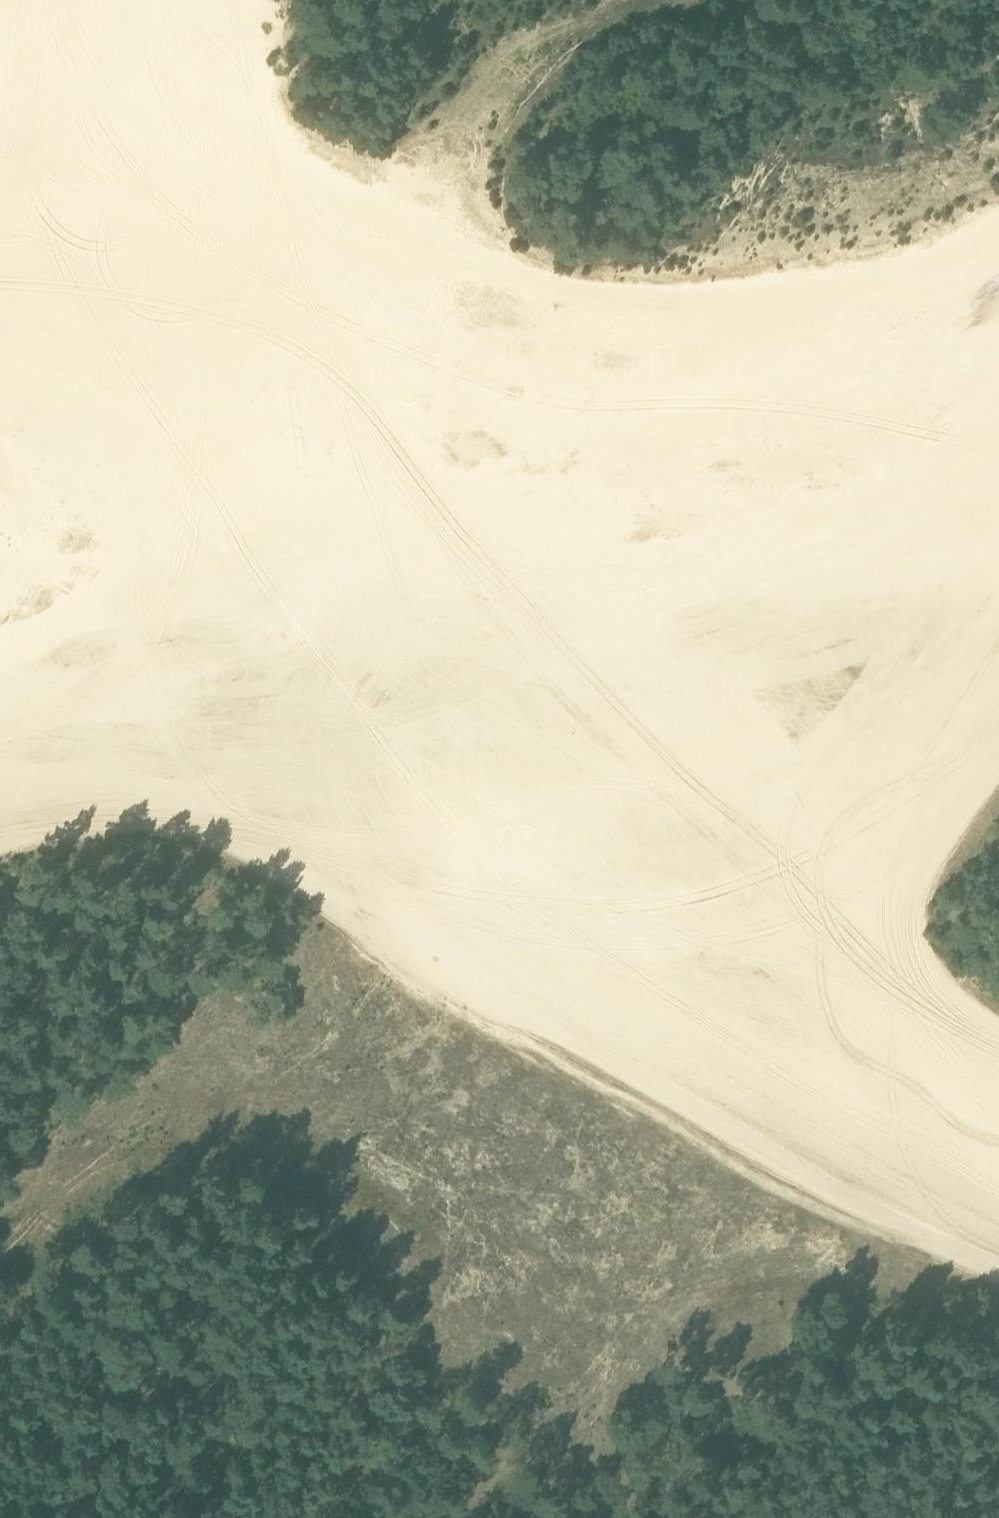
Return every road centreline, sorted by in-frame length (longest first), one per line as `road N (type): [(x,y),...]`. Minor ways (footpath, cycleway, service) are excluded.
road 1 (track): [(998,1151),(888,1097),(693,969),(496,867),(232,820),(79,819),(0,840)]
road 2 (track): [(307,828),(627,797),(850,722),(998,624)]

